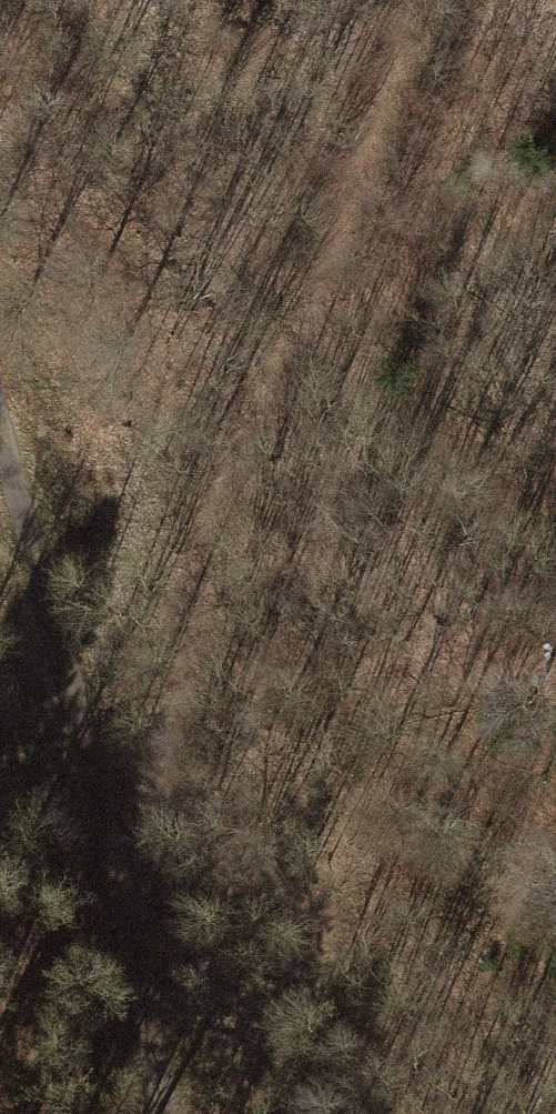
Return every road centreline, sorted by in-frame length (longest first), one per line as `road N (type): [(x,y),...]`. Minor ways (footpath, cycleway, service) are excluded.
road 1 (track): [(403,0),(359,172),(242,472),(192,632),(128,911)]
road 2 (track): [(128,911),(0,436)]
road 3 (track): [(174,1113),(128,911)]
road 4 (track): [(128,911),(0,778)]

